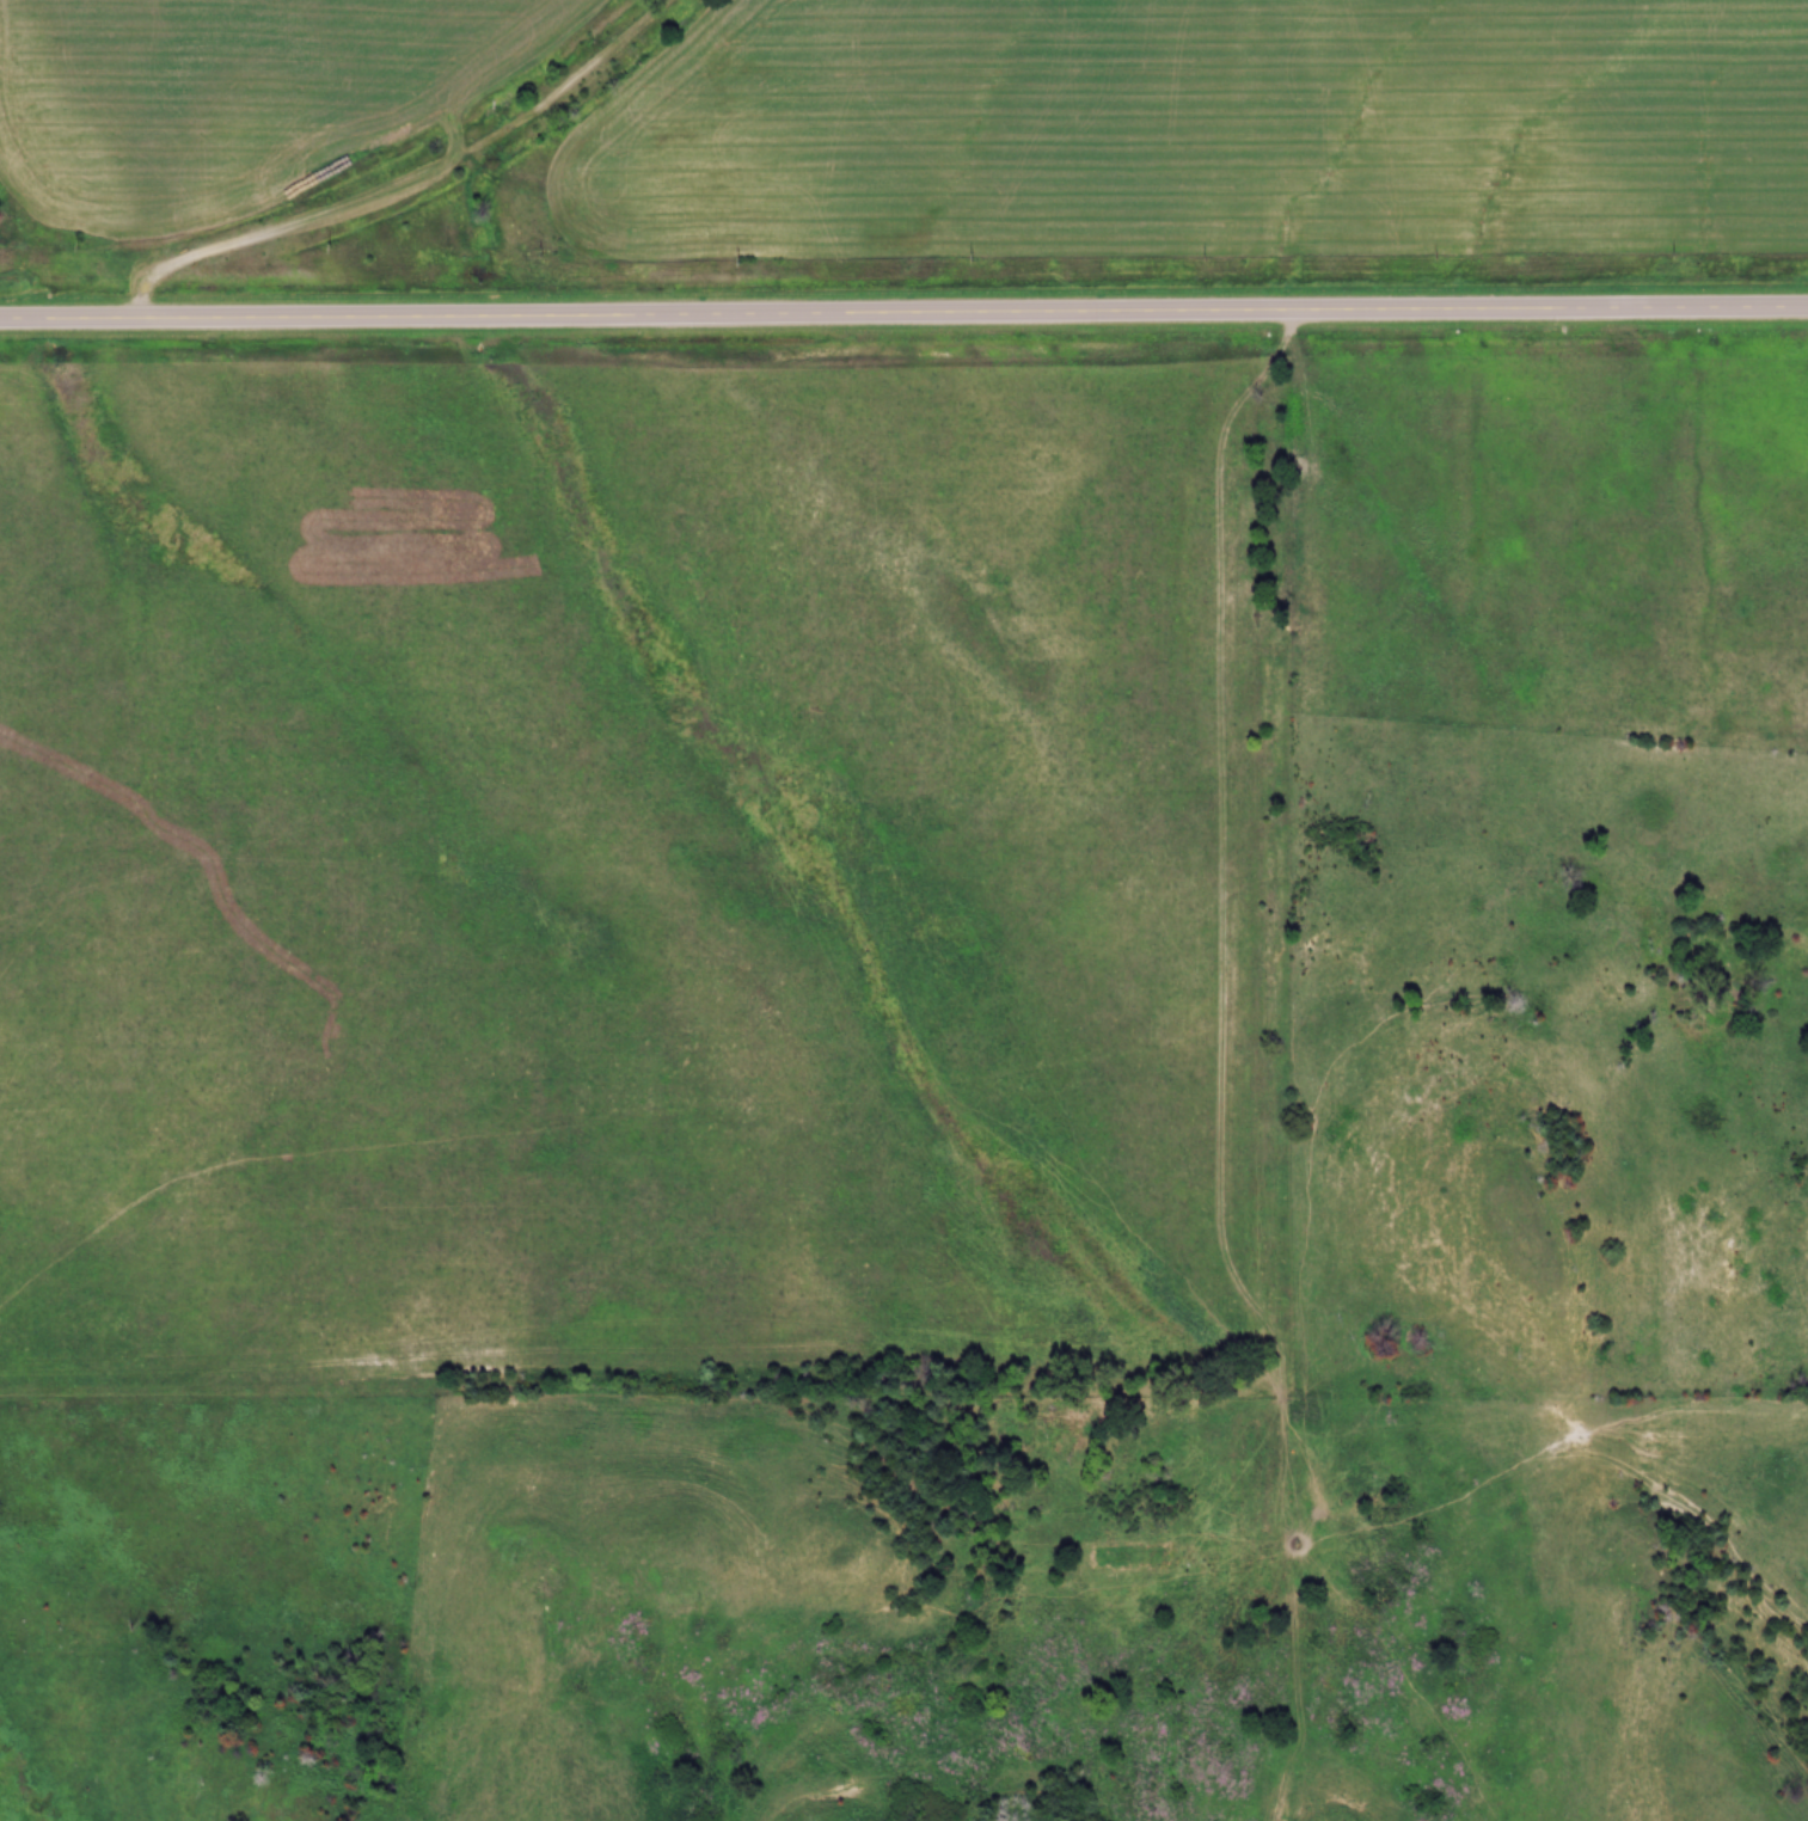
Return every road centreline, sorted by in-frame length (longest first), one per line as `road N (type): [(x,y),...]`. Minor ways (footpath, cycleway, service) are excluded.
road 1 (secondary): [(0,324),(1807,314)]

